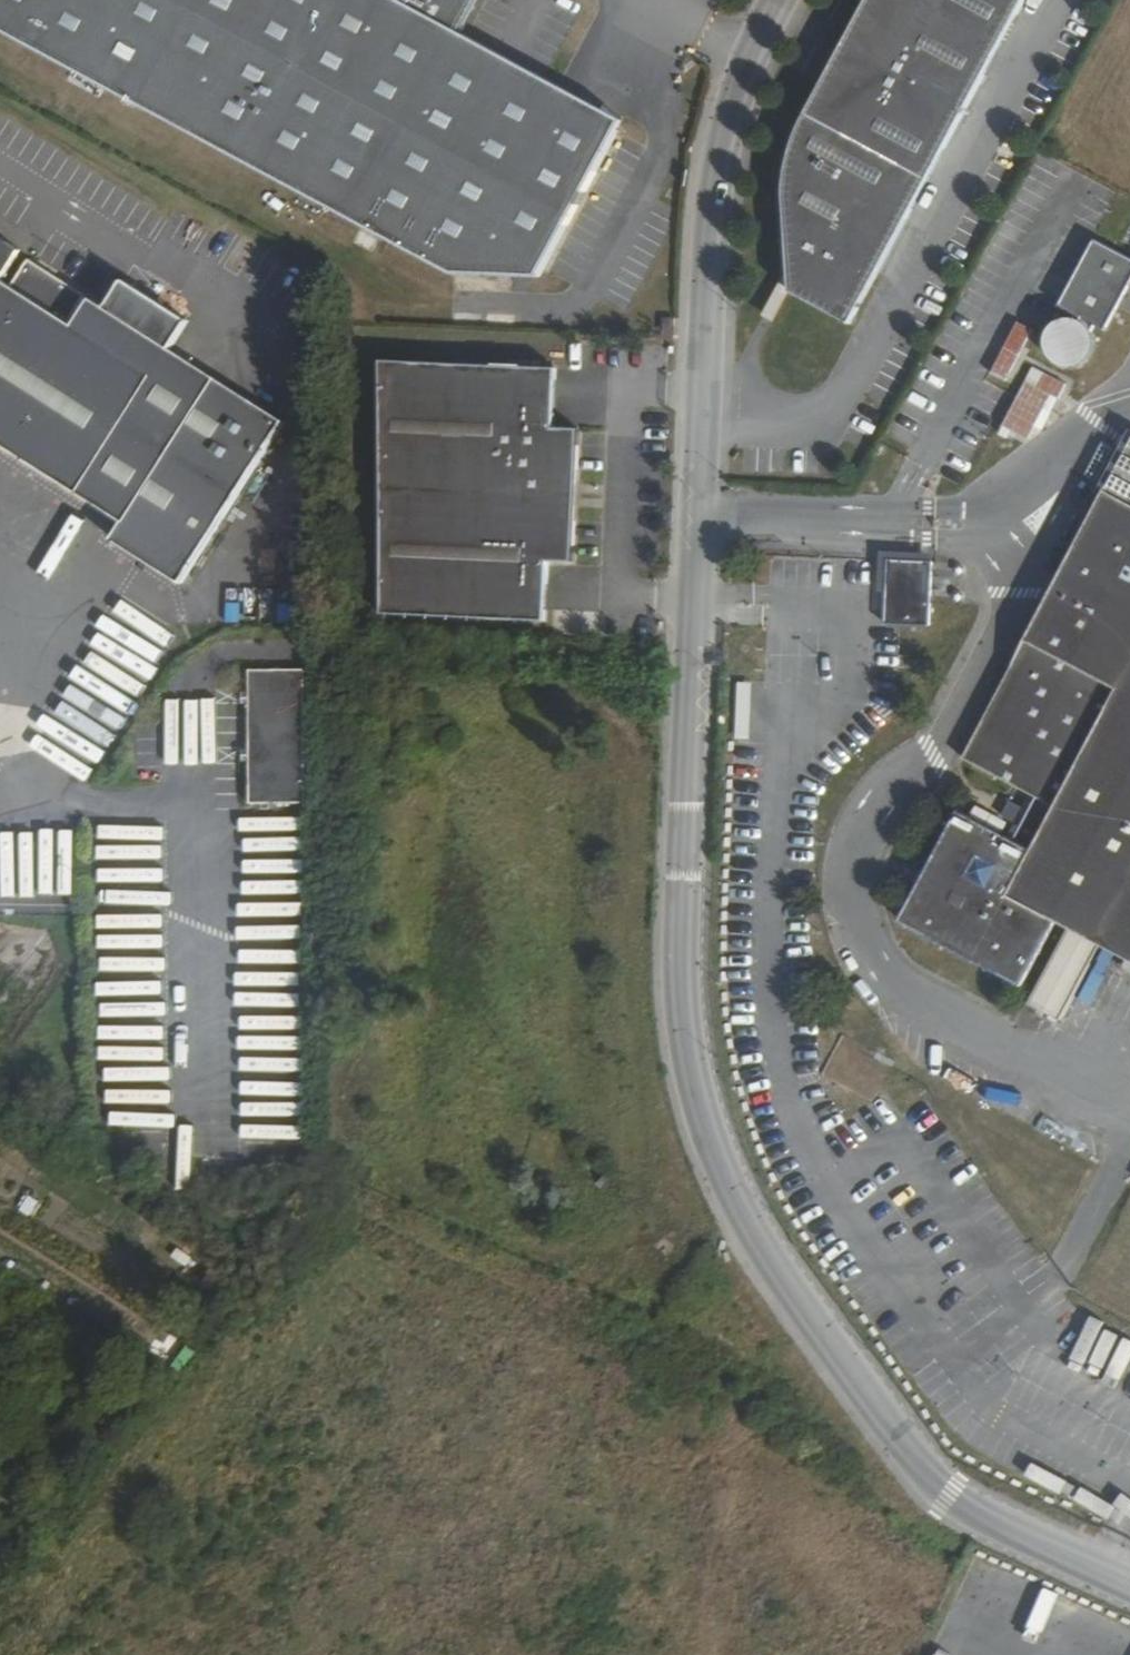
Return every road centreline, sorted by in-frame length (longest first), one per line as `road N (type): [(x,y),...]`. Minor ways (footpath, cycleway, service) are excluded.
road 1 (unclassified): [(779,0),(748,56),(712,195),(681,938),(686,1035),(702,1111),(761,1245),(920,1470),(1015,1535),(1129,1588)]

